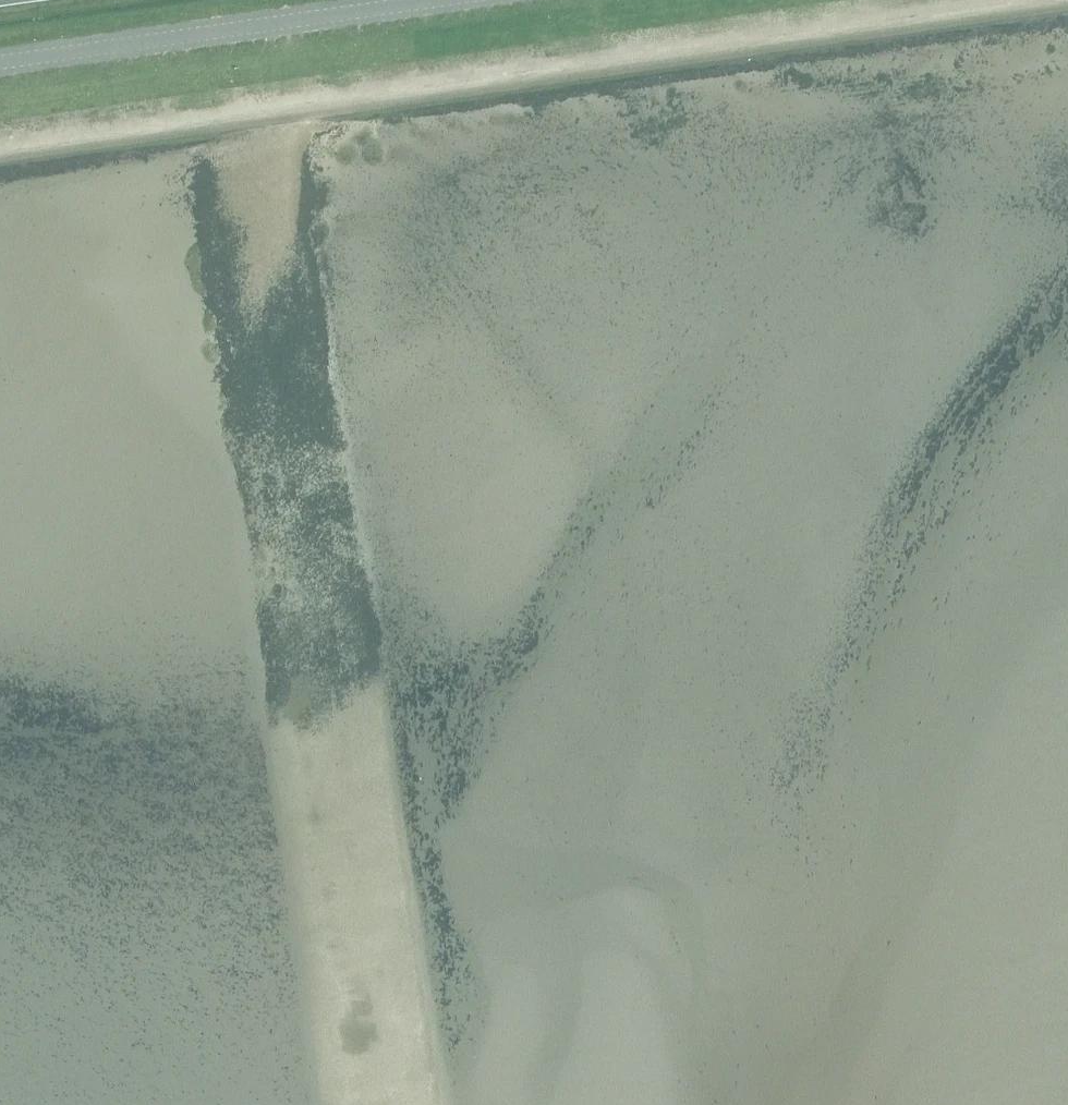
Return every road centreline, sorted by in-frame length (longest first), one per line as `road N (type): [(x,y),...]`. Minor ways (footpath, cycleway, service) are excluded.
road 1 (unclassified): [(0,60),(426,0)]

